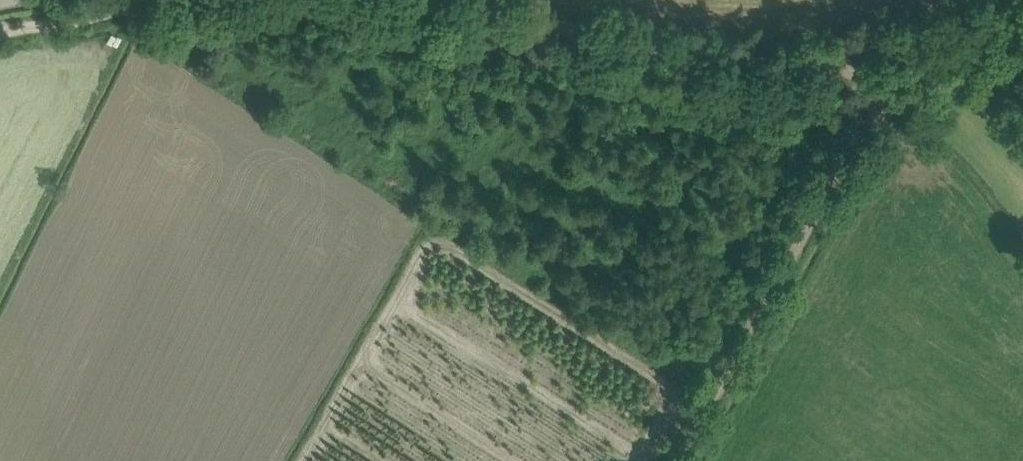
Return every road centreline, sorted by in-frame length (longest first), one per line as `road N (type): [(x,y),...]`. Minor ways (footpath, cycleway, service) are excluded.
road 1 (track): [(406,0),(720,62),(805,70),(874,61)]
road 2 (track): [(874,61),(878,101),(677,460)]
road 3 (track): [(0,30),(171,0)]

